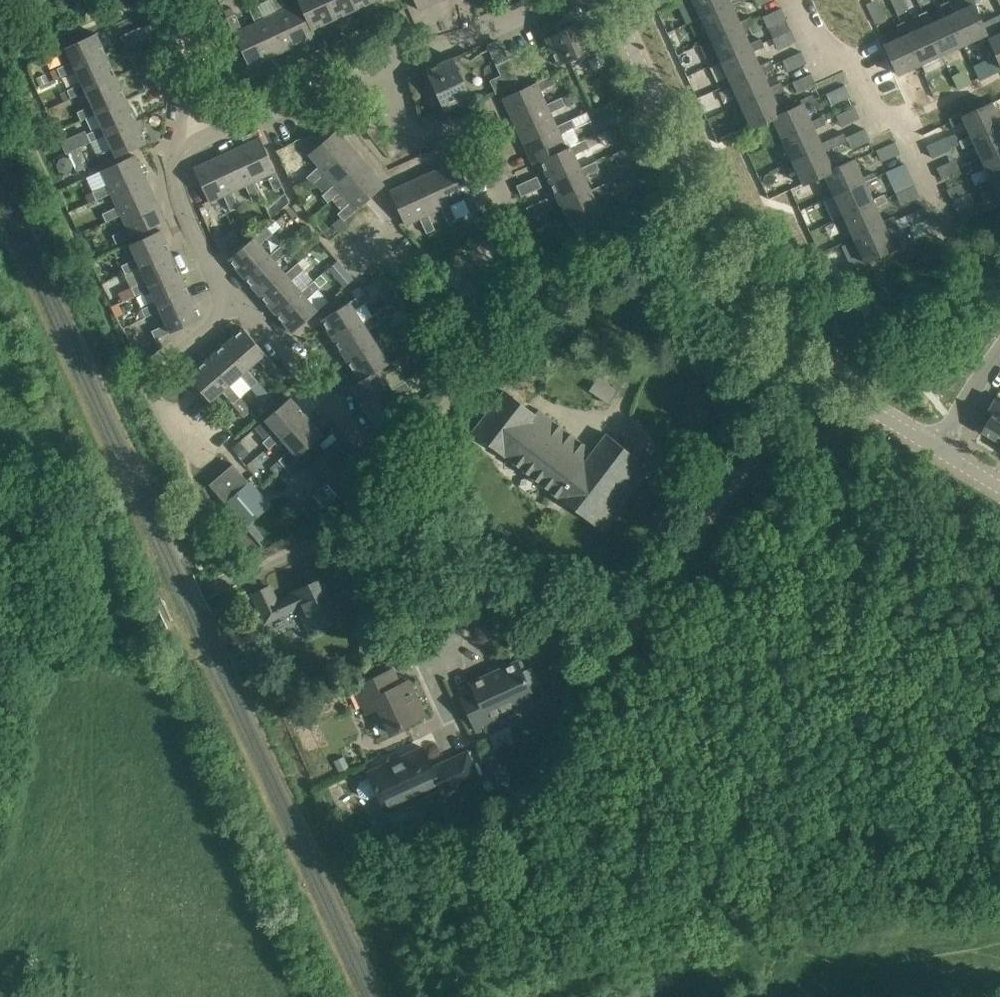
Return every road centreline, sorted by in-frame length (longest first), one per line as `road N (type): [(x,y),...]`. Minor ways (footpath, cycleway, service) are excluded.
road 1 (tertiary): [(611,0),(758,318),(812,373),(944,451)]
road 2 (residential): [(387,71),(414,136),(440,126),(480,141),(543,274),(400,503)]
road 3 (track): [(596,692),(766,428),(812,373)]
road 4 (track): [(467,996),(464,946),(500,852),(596,692)]
road 5 (residential): [(950,229),(904,122),(878,117),(852,60),(817,30),(804,0)]
road 6 (residential): [(400,503),(321,388),(241,305)]
road 7 (residential): [(200,474),(141,380),(241,305)]
road 8 (residential): [(387,71),(552,0)]
road 9 (residential): [(480,587),(537,604),(655,595)]
road 10 (residential): [(241,305),(177,203),(174,151)]
road 11 (residential): [(237,127),(387,71)]
road 12 (residential): [(267,561),(400,503)]
road 13 (residential): [(480,587),(433,677),(450,714)]
road 14 (residential): [(400,503),(424,557),(480,587)]

